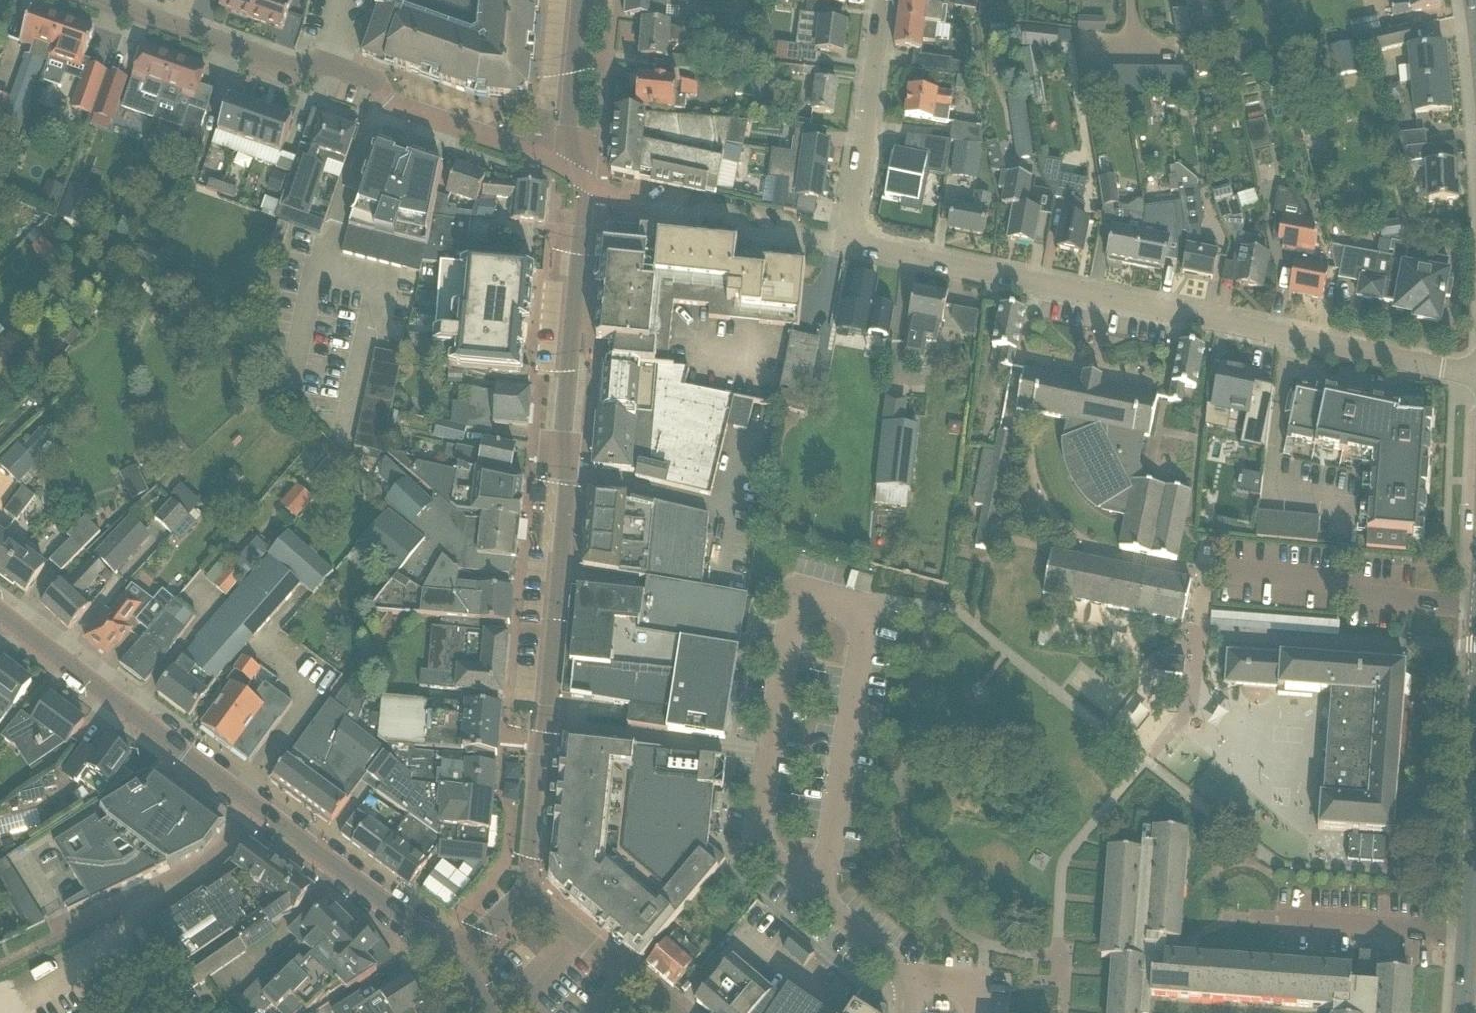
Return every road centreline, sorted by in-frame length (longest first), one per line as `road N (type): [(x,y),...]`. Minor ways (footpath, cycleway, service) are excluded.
road 1 (residential): [(1475,374),(845,244)]
road 2 (residential): [(449,959),(0,612)]
road 3 (residential): [(586,180),(545,723)]
road 4 (residential): [(411,112),(395,106),(373,76),(317,57),(294,70),(100,0)]
road 5 (residential): [(908,1012),(910,981),(763,843),(774,757)]
road 6 (unclassified): [(845,244),(883,0)]
road 7 (residential): [(545,723),(774,757)]
road 8 (residential): [(677,1012),(526,895)]
road 9 (residential): [(1470,934),(1280,919)]
road 10 (unclassified): [(586,180),(531,151),(411,112)]
road 11 (residential): [(580,0),(569,124),(586,180)]
road 12 (unclassified): [(586,180),(647,213),(732,218),(752,234)]
road 13 (residential): [(545,723),(526,895)]

